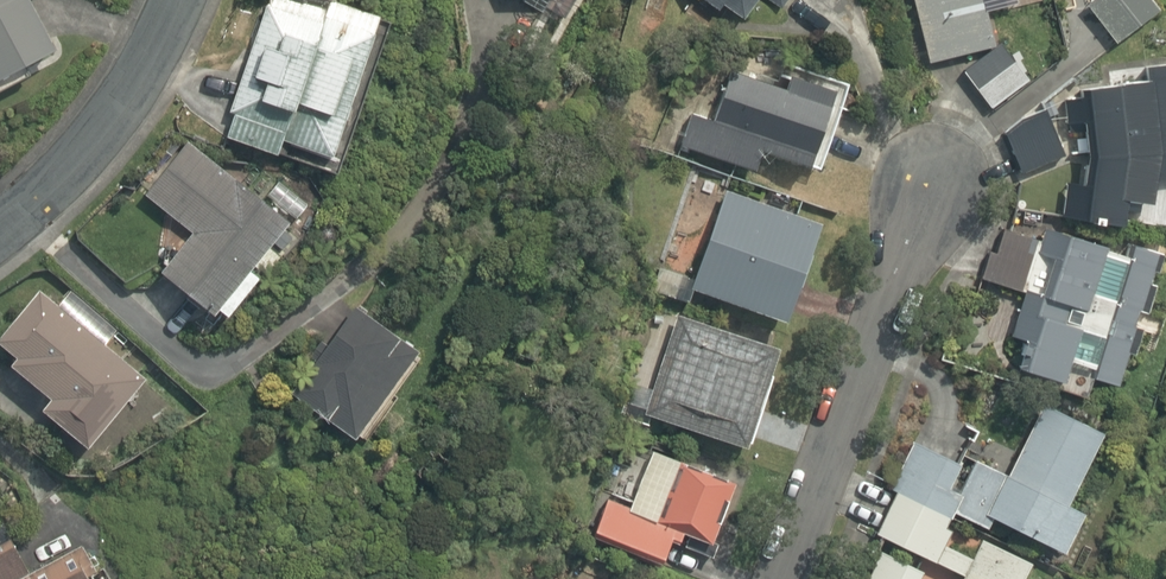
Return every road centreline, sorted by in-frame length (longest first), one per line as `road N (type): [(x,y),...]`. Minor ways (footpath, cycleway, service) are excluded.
road 1 (residential): [(940,191),(788,578)]
road 2 (residential): [(178,0),(106,141),(0,239)]

